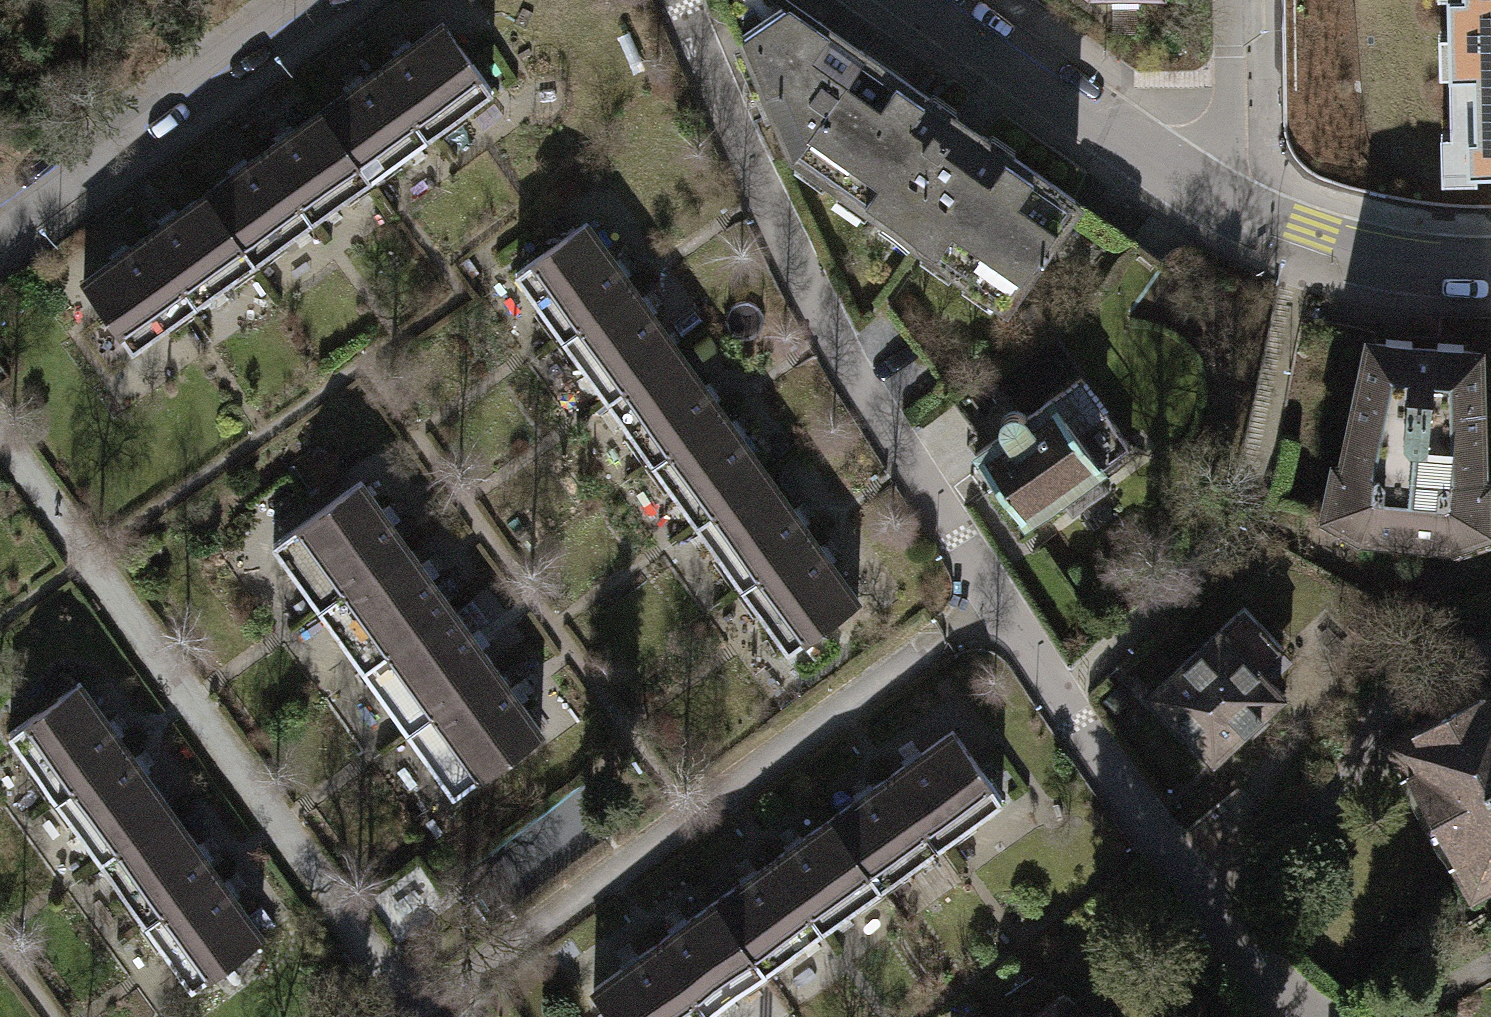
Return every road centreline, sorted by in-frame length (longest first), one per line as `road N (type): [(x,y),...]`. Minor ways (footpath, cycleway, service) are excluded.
road 1 (residential): [(1309,1016),(1229,941),(1053,696),(841,366),(677,0)]
road 2 (residential): [(295,0),(0,216)]
road 3 (residential): [(1231,203),(930,0)]
road 4 (residential): [(1490,260),(1398,253),(1231,203)]
road 5 (residential): [(1231,0),(1231,203)]

